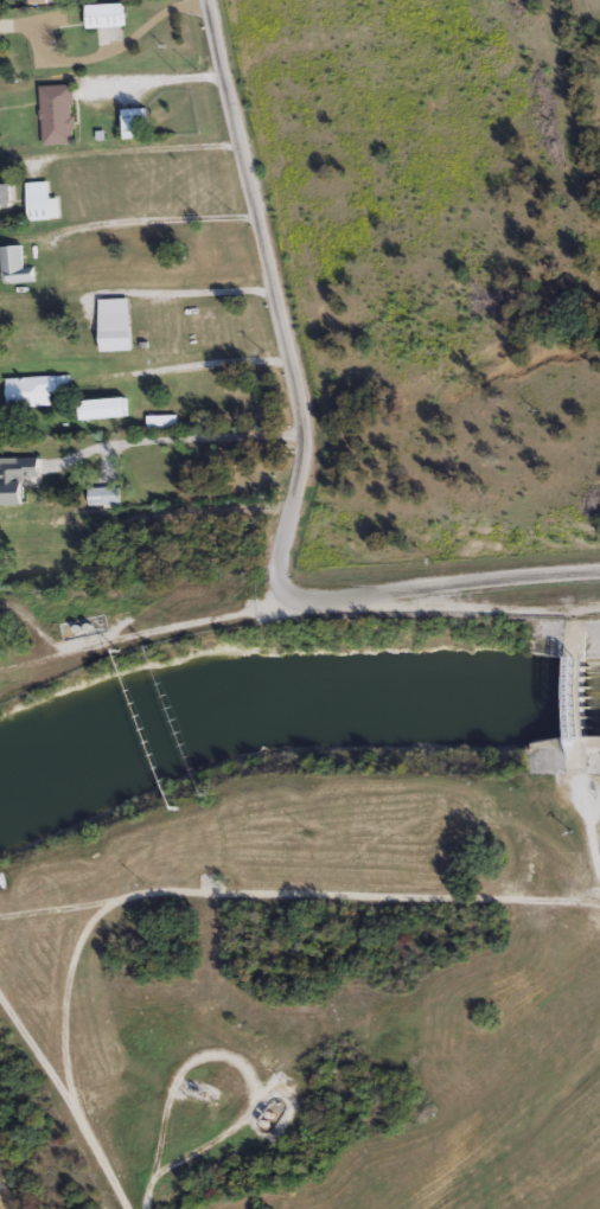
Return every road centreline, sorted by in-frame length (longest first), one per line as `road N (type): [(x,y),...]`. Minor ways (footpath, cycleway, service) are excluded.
road 1 (residential): [(599,904),(122,895),(0,910)]
road 2 (residential): [(119,1208),(68,1102),(68,980),(122,895)]

